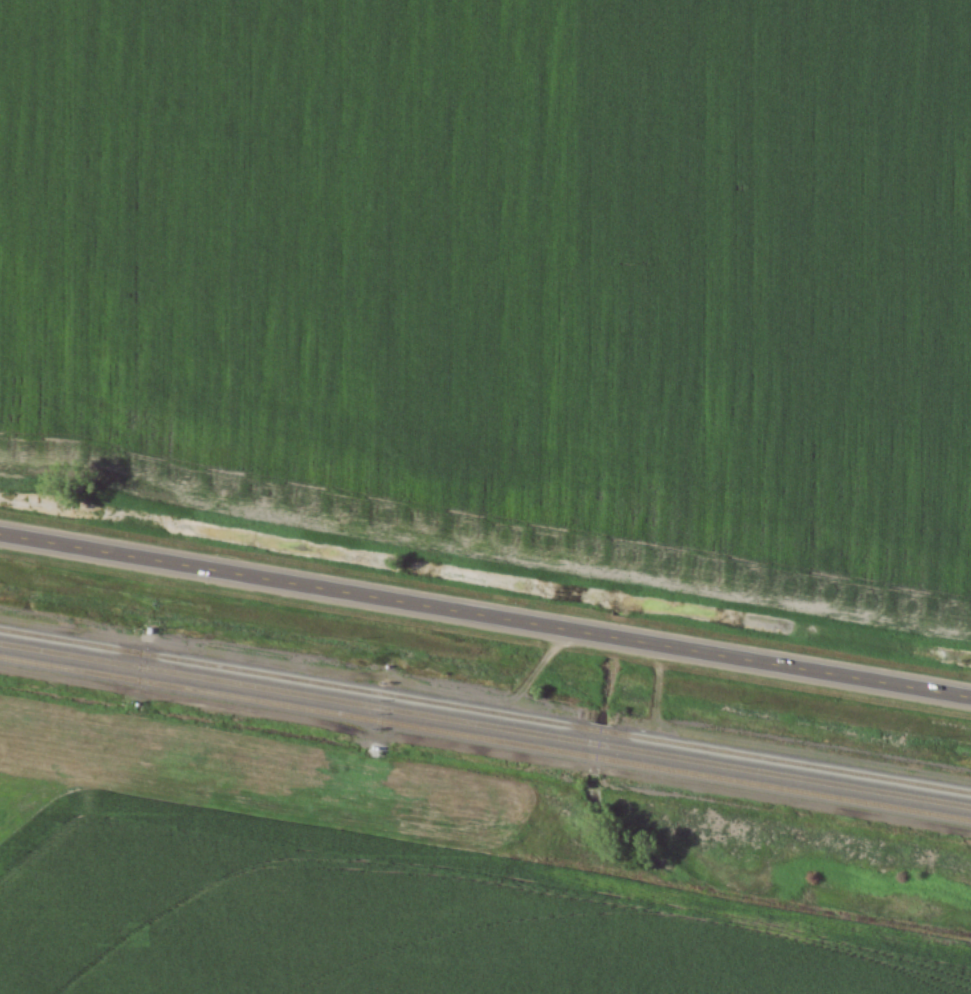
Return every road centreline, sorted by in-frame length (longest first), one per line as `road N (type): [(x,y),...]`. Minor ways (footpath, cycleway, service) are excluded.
road 1 (primary): [(970,697),(0,534)]

